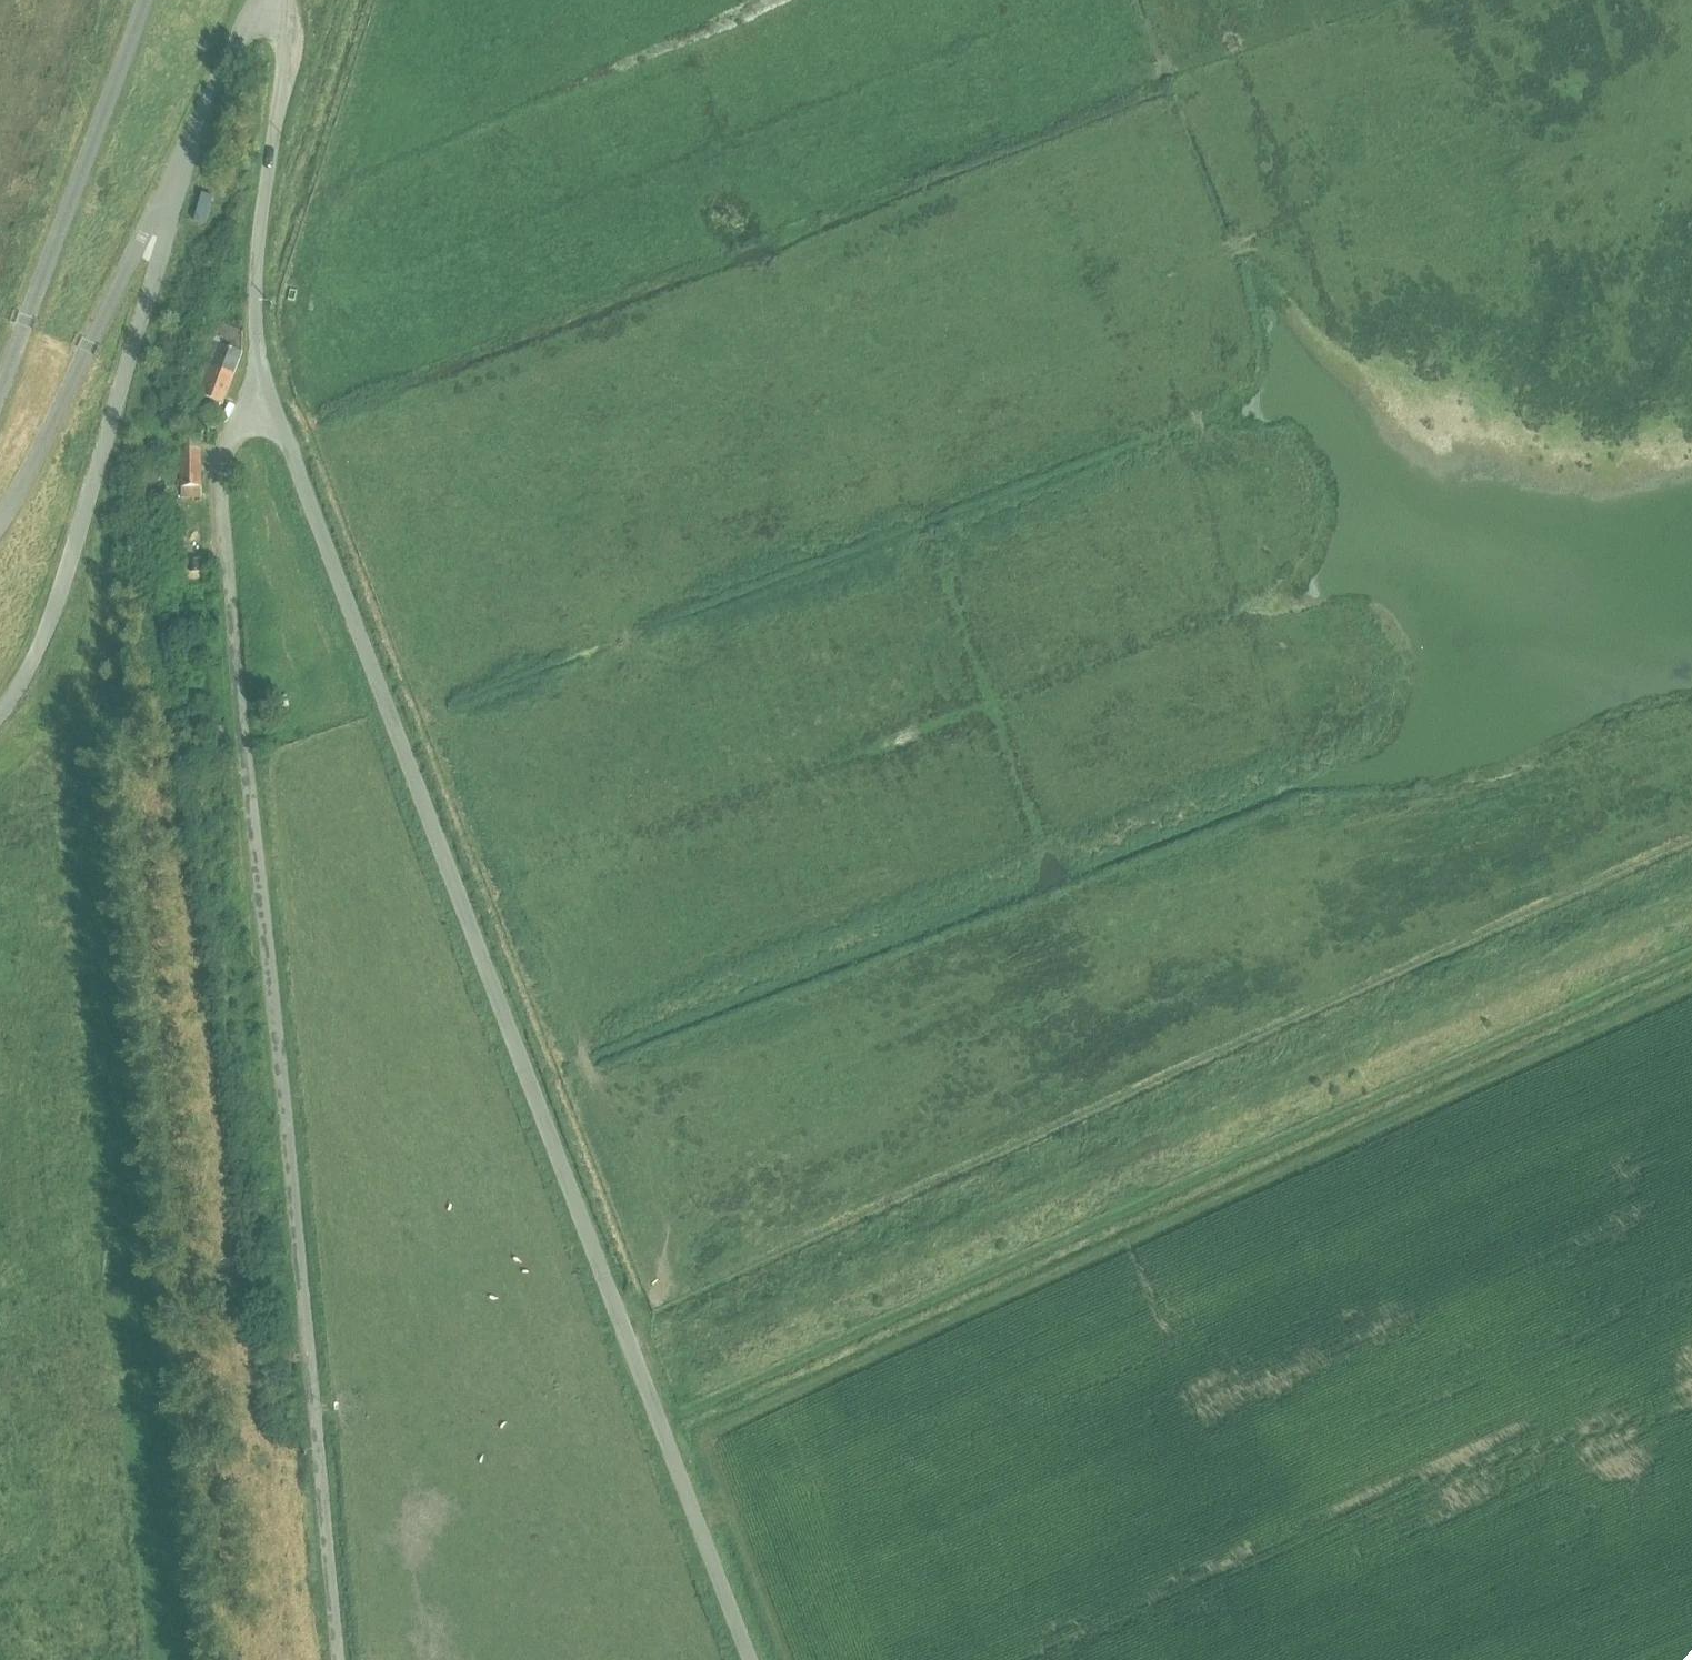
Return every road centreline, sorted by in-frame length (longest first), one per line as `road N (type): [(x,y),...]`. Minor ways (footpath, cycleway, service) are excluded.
road 1 (unclassified): [(258,396),(286,442),(750,1659)]
road 2 (unclassified): [(339,1659),(220,510),(227,442),(258,396)]
road 3 (unclassified): [(0,718),(30,678),(59,603),(194,141)]
road 4 (unclassified): [(0,530),(194,141)]
road 5 (unclassified): [(0,407),(150,0)]
road 6 (unclassified): [(258,396),(254,288),(290,0)]
road 7 (unclassified): [(194,141),(248,19),(265,0)]

